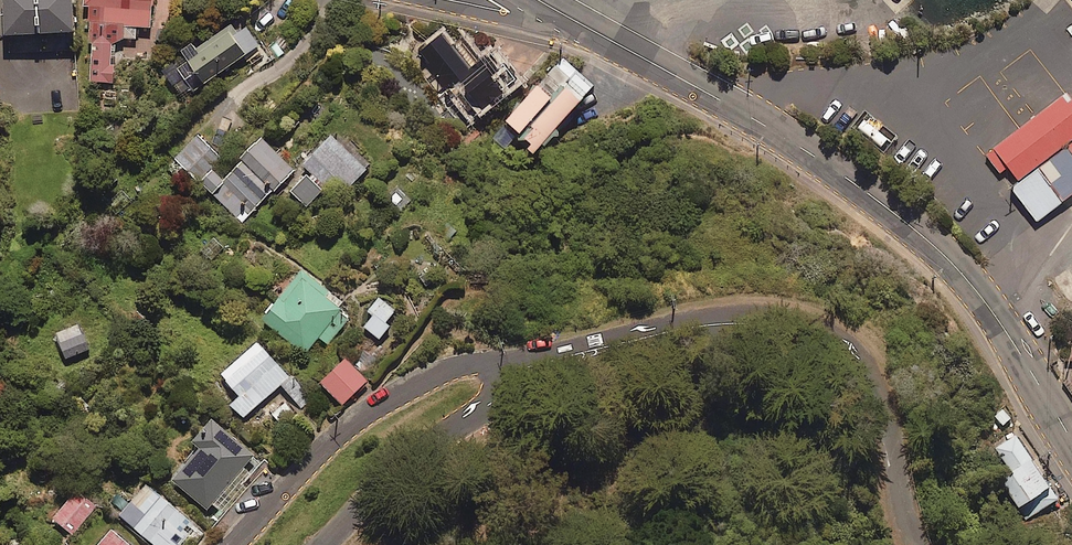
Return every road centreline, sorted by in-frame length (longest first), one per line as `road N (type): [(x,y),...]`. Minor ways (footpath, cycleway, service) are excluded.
road 1 (secondary): [(1071,440),(998,319),(940,251),(809,152),(537,0)]
road 2 (residential): [(919,544),(877,379),(841,338),(785,322),(741,320),(535,364)]
road 3 (residential): [(535,364),(464,363),(377,404),(336,435),(236,544)]
road 4 (residential): [(535,364),(405,459),(326,544)]

